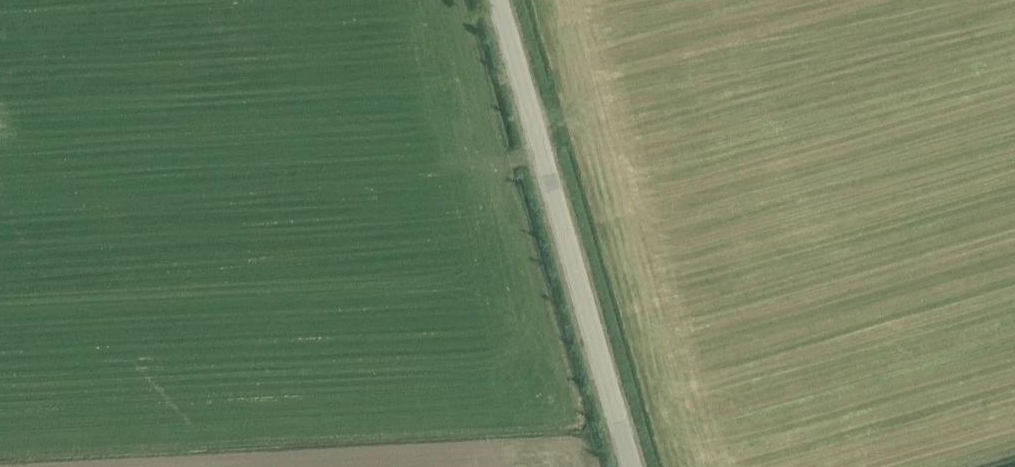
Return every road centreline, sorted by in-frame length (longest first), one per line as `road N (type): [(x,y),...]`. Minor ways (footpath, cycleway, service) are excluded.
road 1 (unclassified): [(632,466),(498,0)]

